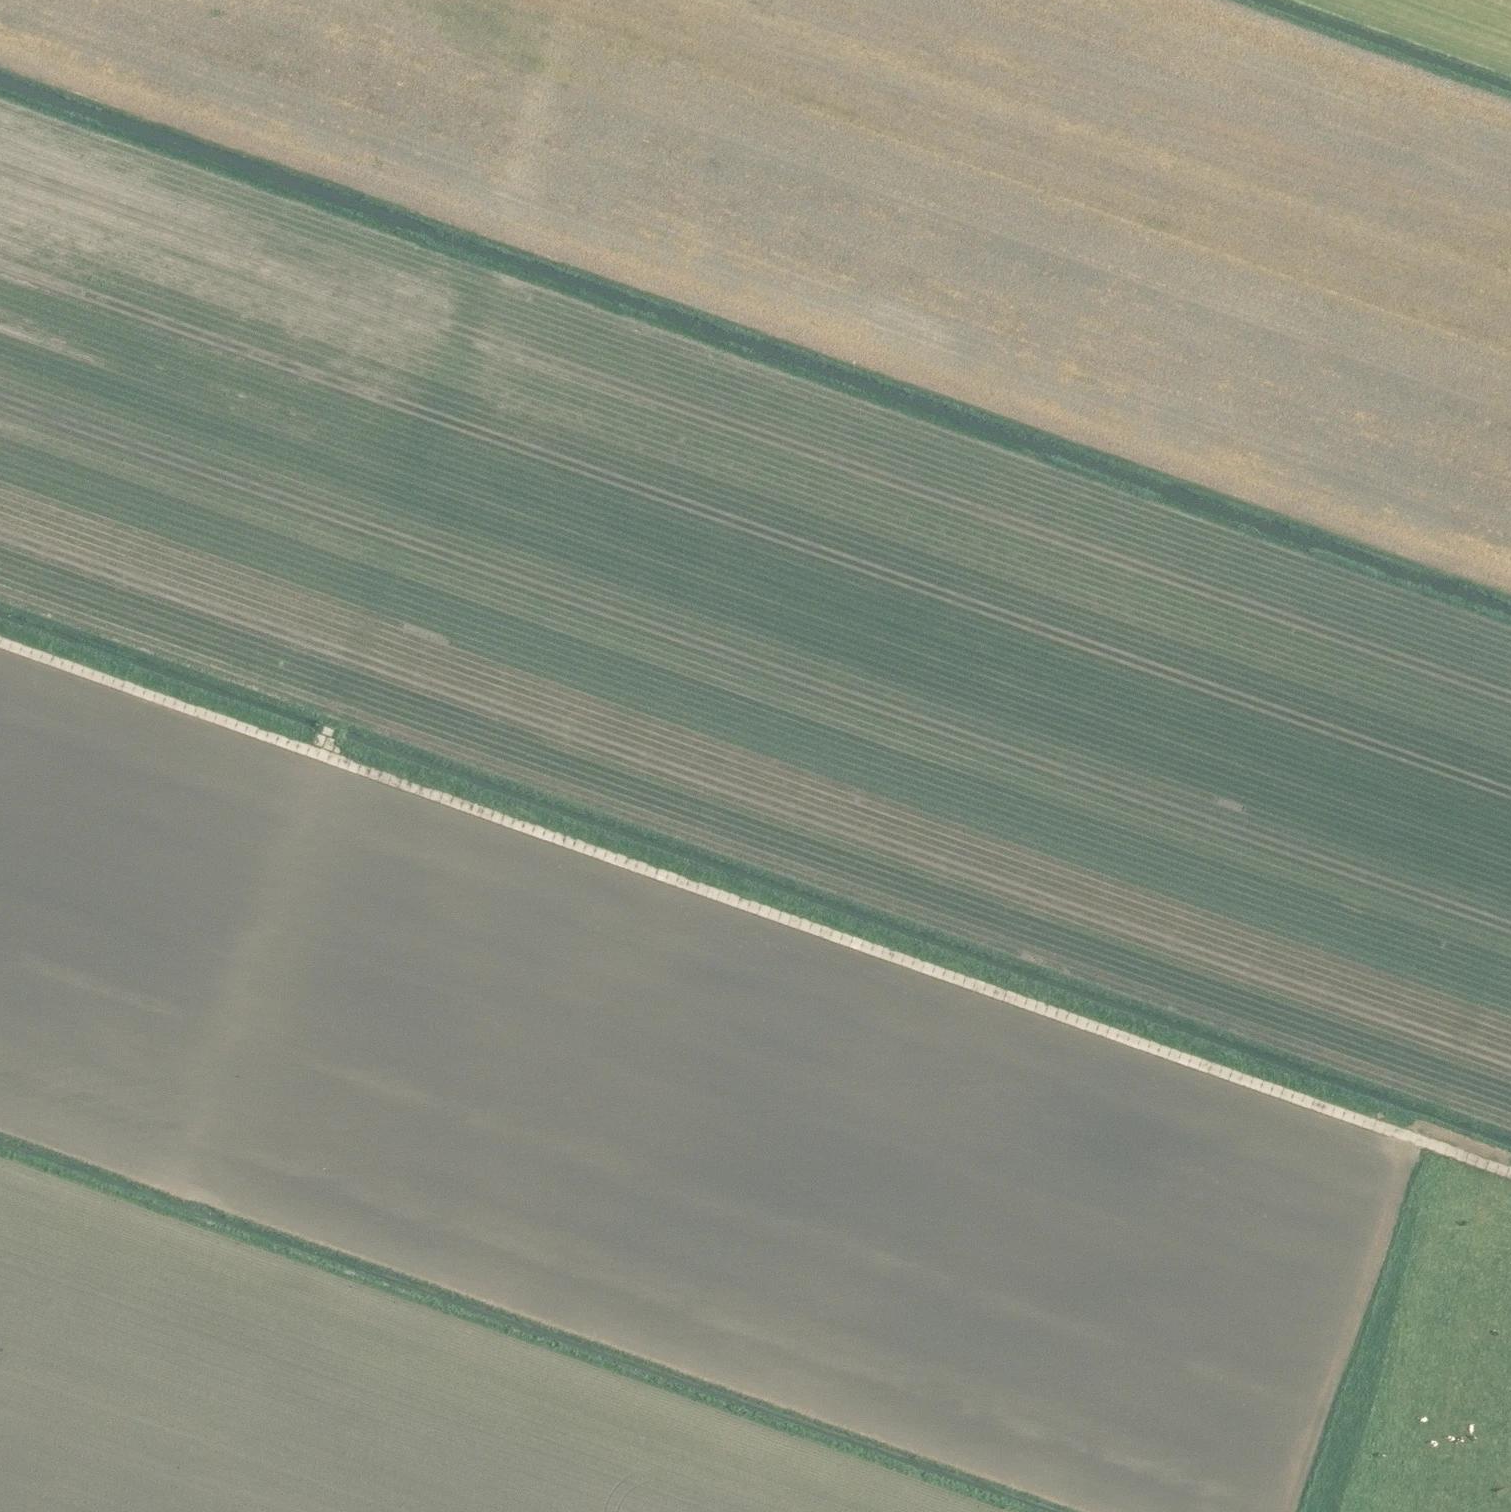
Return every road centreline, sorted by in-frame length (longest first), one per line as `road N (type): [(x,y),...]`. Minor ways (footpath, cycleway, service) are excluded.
road 1 (track): [(0,640),(1510,1170)]

